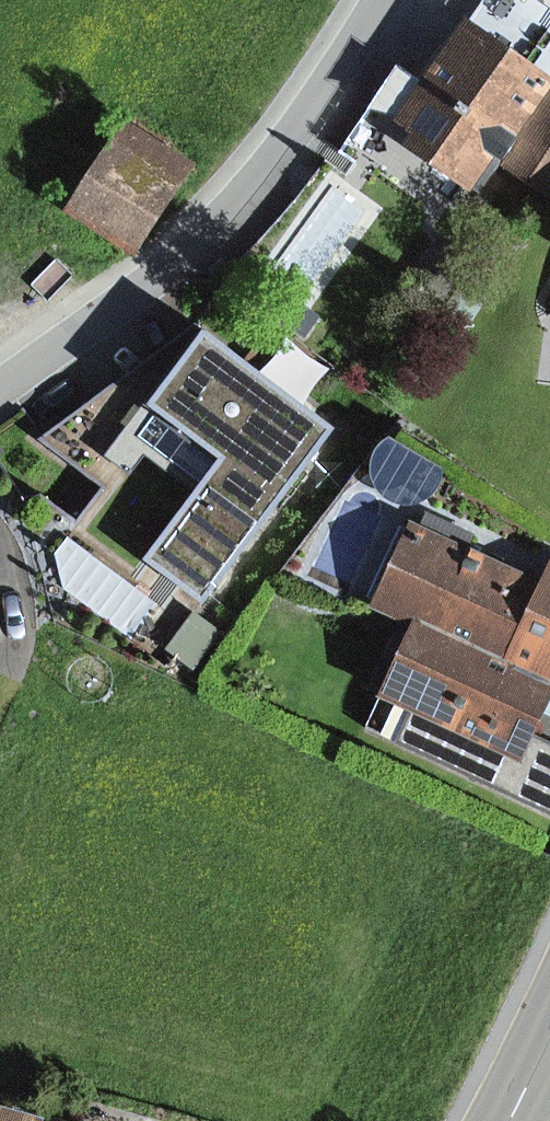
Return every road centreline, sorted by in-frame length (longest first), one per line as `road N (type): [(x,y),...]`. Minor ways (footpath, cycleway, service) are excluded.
road 1 (residential): [(0,389),(185,254),(258,181),(329,90),(380,0)]

